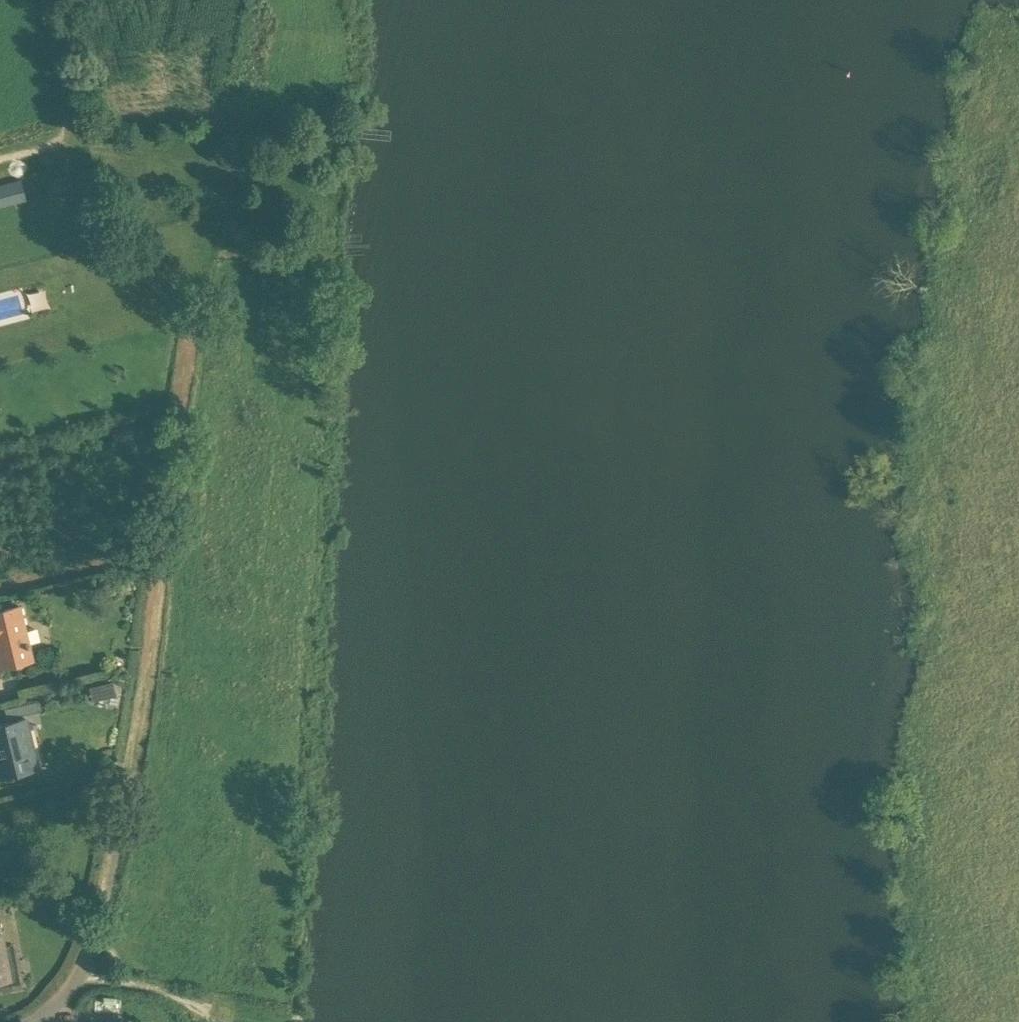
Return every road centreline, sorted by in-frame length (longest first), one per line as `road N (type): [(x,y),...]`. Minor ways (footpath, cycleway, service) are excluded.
road 1 (track): [(84,969),(176,998),(212,1021)]

